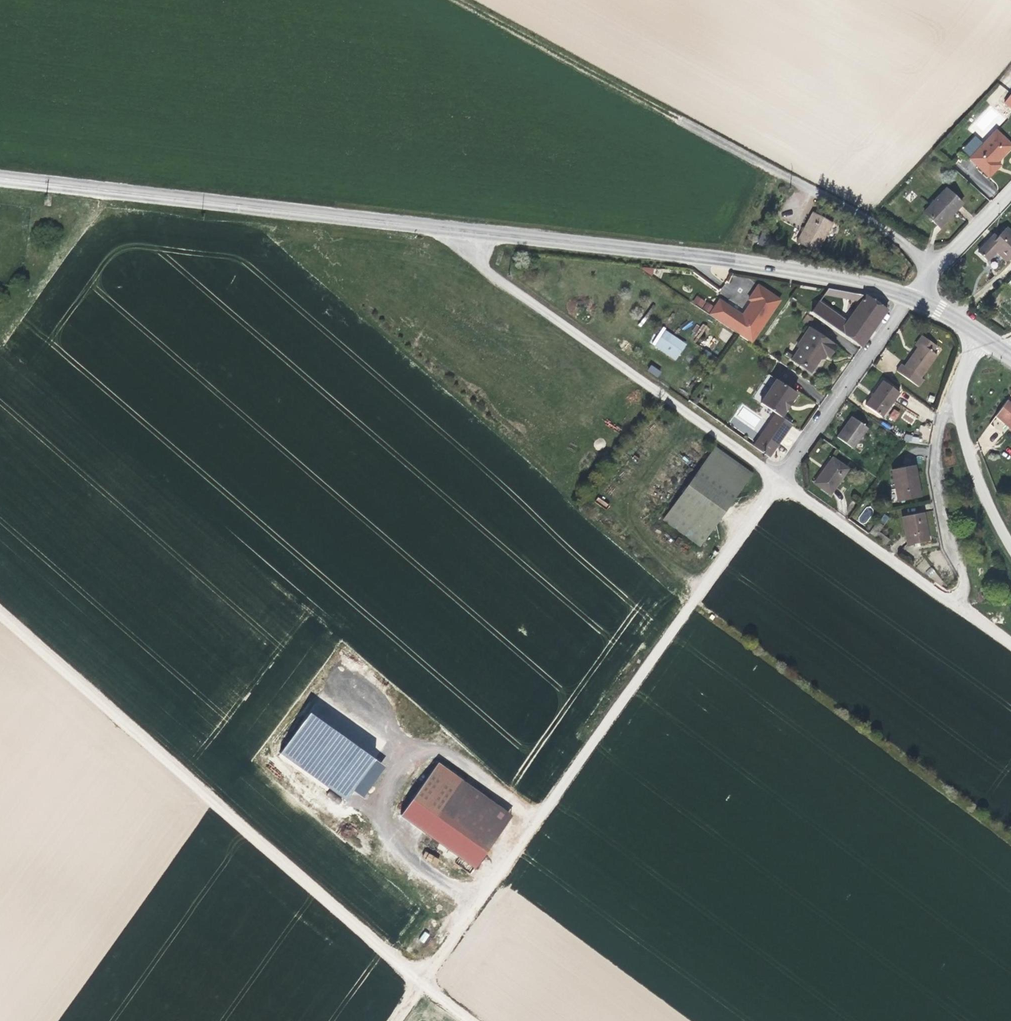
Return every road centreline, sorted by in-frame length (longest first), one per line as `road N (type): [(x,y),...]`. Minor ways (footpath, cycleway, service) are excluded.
road 1 (track): [(0,615),(467,1020)]
road 2 (track): [(931,263),(881,225),(459,0)]
road 3 (track): [(688,610),(395,1020)]
road 4 (tertiary): [(463,230),(803,272),(908,297)]
road 5 (residential): [(463,230),(475,260),(781,479)]
road 6 (tertiary): [(102,188),(463,230)]
road 7 (residential): [(908,297),(781,479)]
road 8 (residential): [(781,479),(957,605)]
road 9 (residential): [(951,402),(936,446),(935,484),(963,577),(957,605)]
road 10 (unclassified): [(102,188),(3,337)]
road 11 (residential): [(781,479),(688,610)]
road 12 (residential): [(951,402),(1010,548)]
road 13 (residential): [(1010,191),(931,263),(908,297)]

